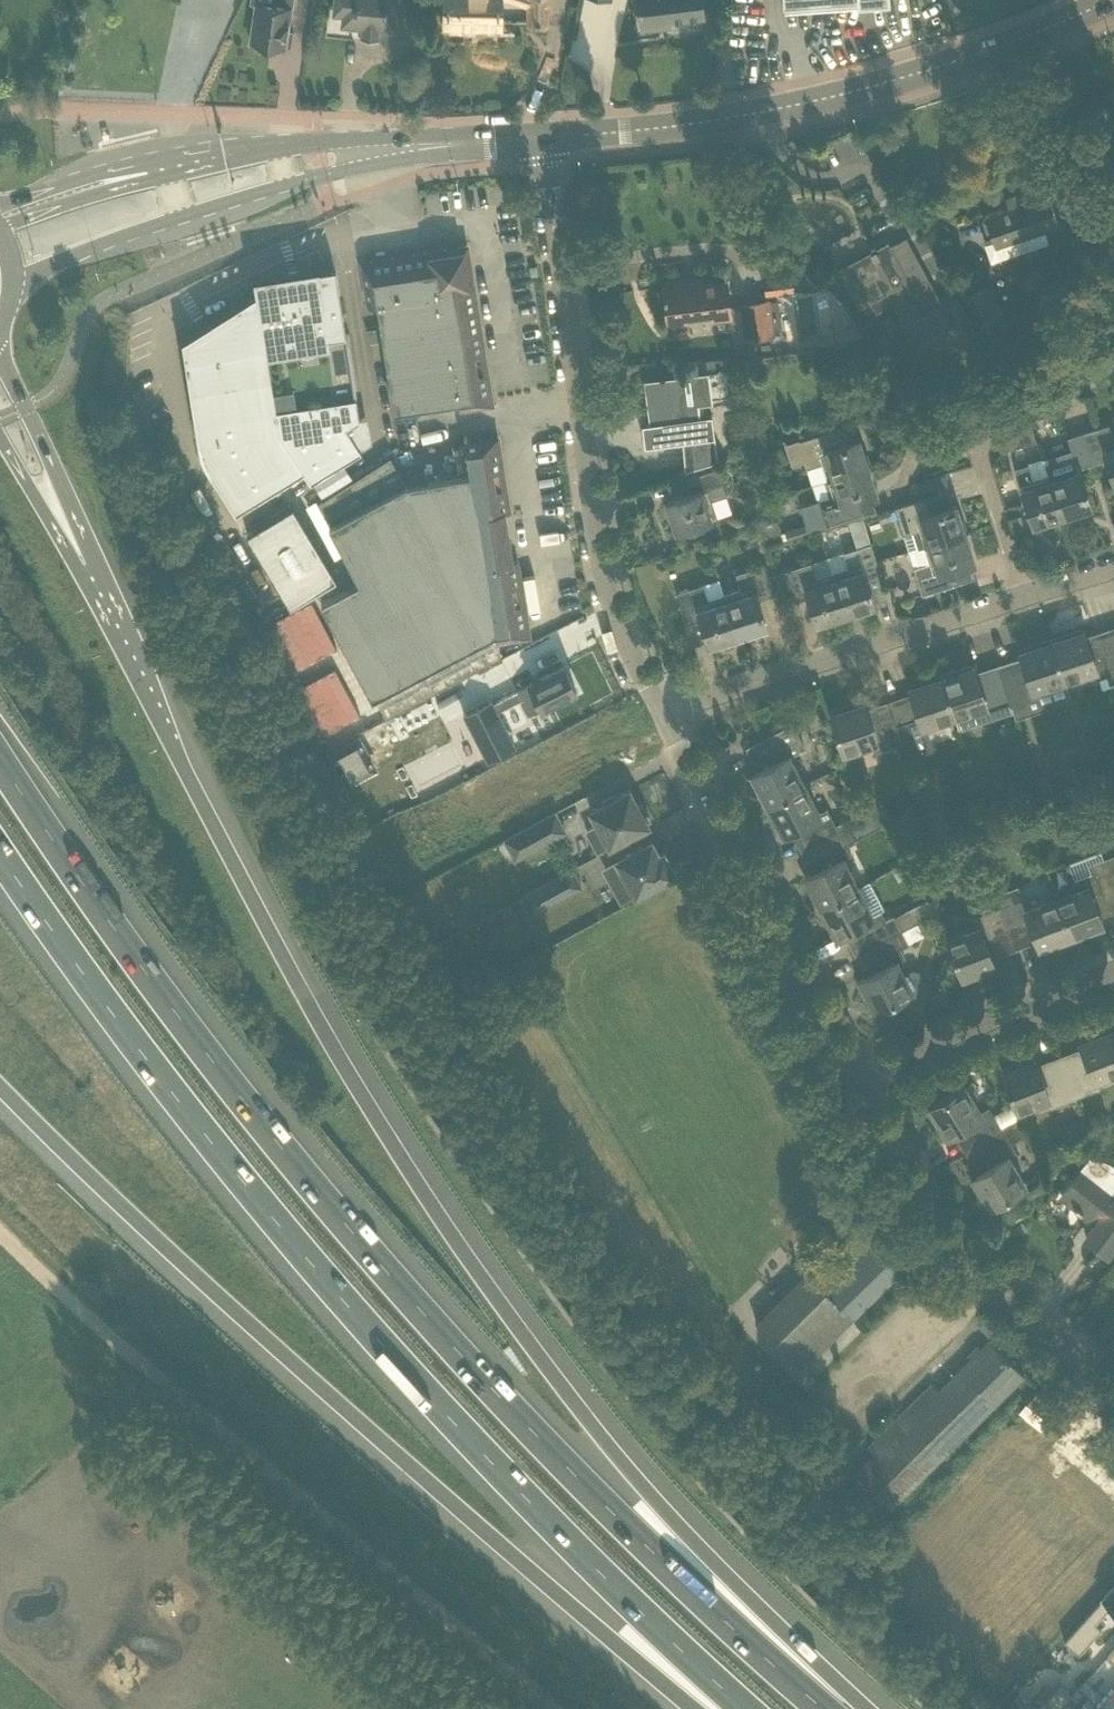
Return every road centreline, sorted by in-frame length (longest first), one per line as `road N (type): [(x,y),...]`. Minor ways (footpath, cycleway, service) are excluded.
road 1 (motorway): [(841,1708),(651,1495),(440,1218),(344,1066),(78,567)]
road 2 (motorway): [(825,1708),(641,1544),(456,1353),(248,1105),(0,762)]
road 3 (motorway): [(0,855),(198,1129),(411,1381),(595,1575),(742,1708)]
road 4 (motorway): [(0,1083),(389,1452),(611,1640),(714,1708)]
road 5 (track): [(571,1708),(144,1369),(0,1231)]
road 6 (residential): [(544,138),(598,553),(623,635),(663,713)]
road 7 (secondary): [(544,138),(829,98),(963,59),(1113,0)]
road 8 (residential): [(663,713),(859,1073)]
road 9 (secondary): [(12,291),(122,236),(395,148)]
road 10 (residential): [(859,1073),(910,1193),(966,1257),(1113,1370)]
road 11 (residential): [(663,713),(1025,597)]
road 12 (residential): [(1025,597),(983,460),(988,424),(1113,331)]
road 13 (residential): [(859,1073),(1113,973)]
road 14 (secondary): [(395,148),(294,142),(148,172)]
road 15 (motorway): [(78,567),(52,463),(0,354)]
road 16 (secondary): [(148,172),(0,225)]
road 17 (secondary): [(148,172),(101,174),(0,205)]
road 18 (motorway): [(78,567),(0,436)]
road 19 (secondary): [(395,148),(544,138)]

